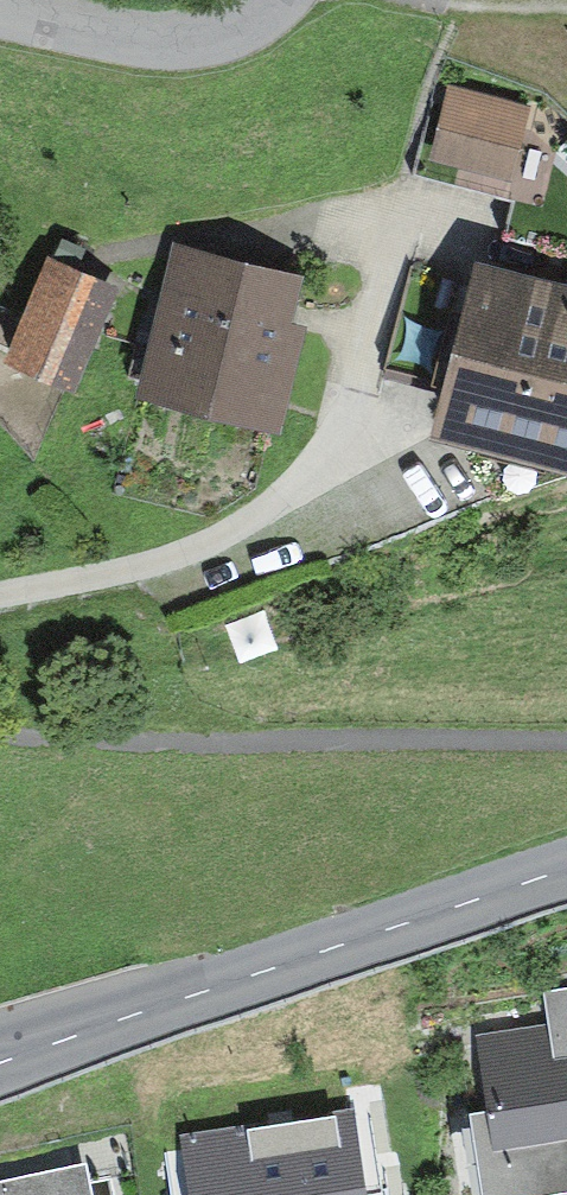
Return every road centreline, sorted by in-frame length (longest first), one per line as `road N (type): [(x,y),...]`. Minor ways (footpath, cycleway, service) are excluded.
road 1 (tertiary): [(566,868),(0,1063)]
road 2 (track): [(566,736),(166,743),(0,733)]
road 3 (residential): [(0,13),(121,37),(193,40),(238,32),(280,0)]

